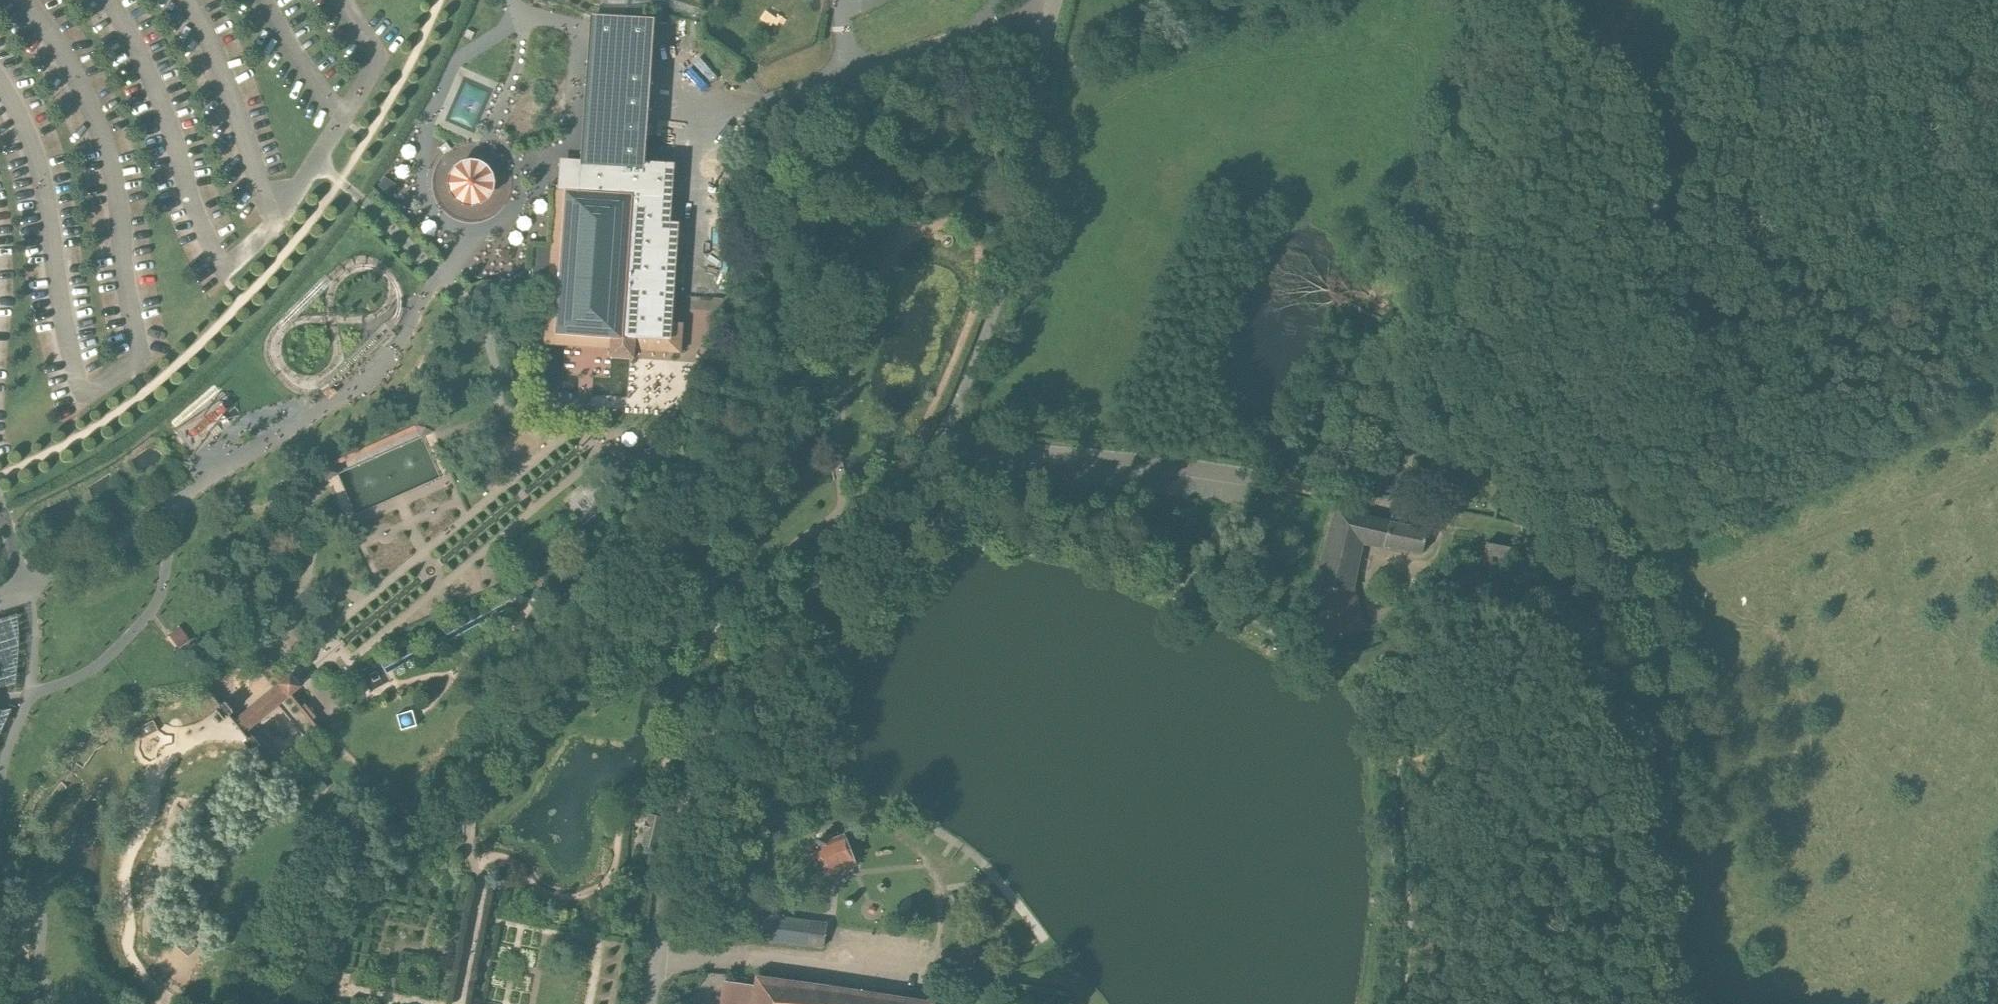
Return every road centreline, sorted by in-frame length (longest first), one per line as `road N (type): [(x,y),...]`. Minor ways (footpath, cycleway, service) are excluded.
road 1 (unclassified): [(650,1003),(685,810),(719,727),(944,431)]
road 2 (unclassified): [(944,431),(997,299),(1056,0)]
road 3 (unclassified): [(944,431),(975,447),(1265,481)]

